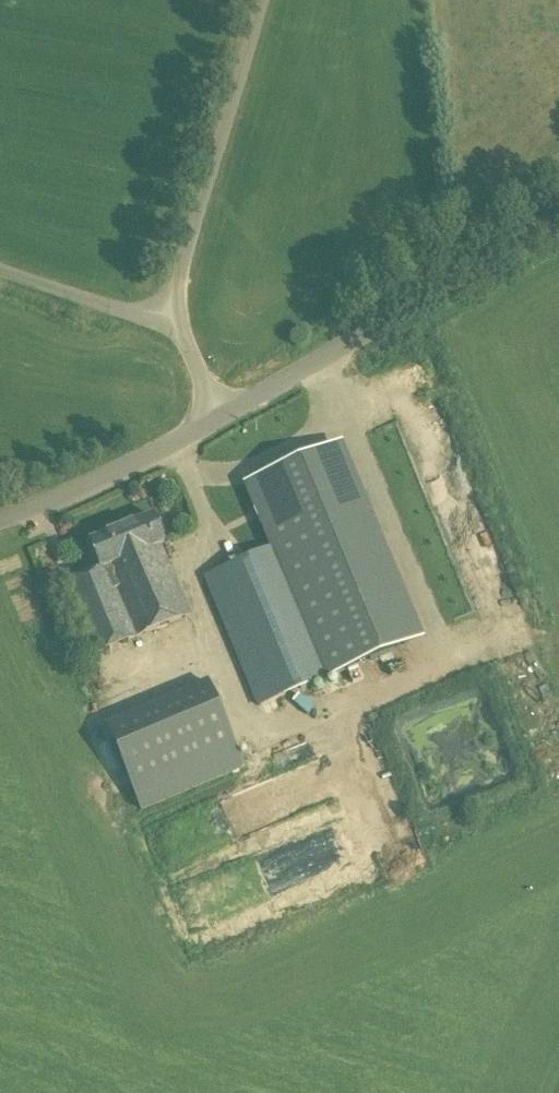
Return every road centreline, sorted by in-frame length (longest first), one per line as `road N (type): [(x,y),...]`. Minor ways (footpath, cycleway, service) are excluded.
road 1 (tertiary): [(223,419),(558,219)]
road 2 (unclassified): [(175,318),(185,254),(264,0)]
road 3 (tertiary): [(0,526),(223,419)]
road 4 (unclassified): [(175,318),(76,301),(0,271)]

